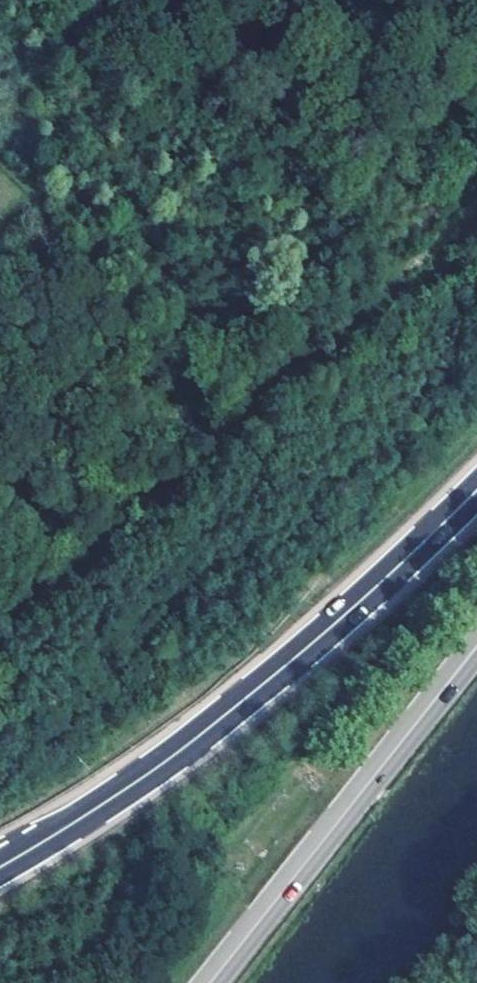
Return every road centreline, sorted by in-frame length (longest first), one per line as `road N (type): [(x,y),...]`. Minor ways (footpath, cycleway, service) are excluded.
road 1 (primary): [(42,848),(186,749),(361,606),(476,493)]
road 2 (secondary): [(214,982),(436,702)]

